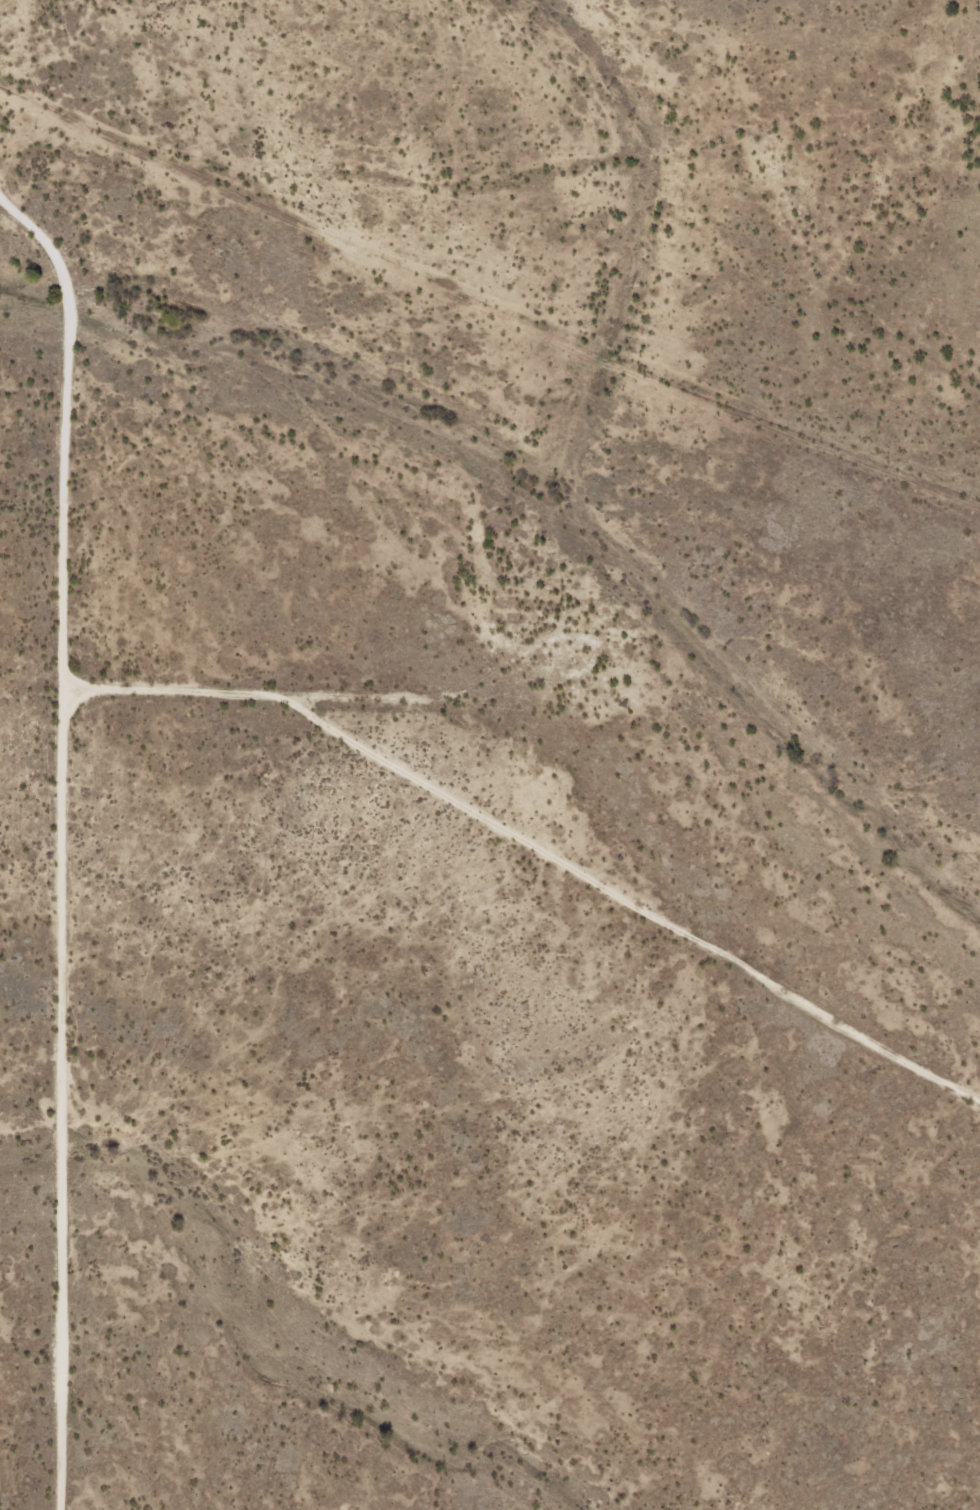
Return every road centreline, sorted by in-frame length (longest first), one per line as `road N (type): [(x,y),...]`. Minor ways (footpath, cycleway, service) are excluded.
road 1 (track): [(91,1509),(86,319),(0,217)]

